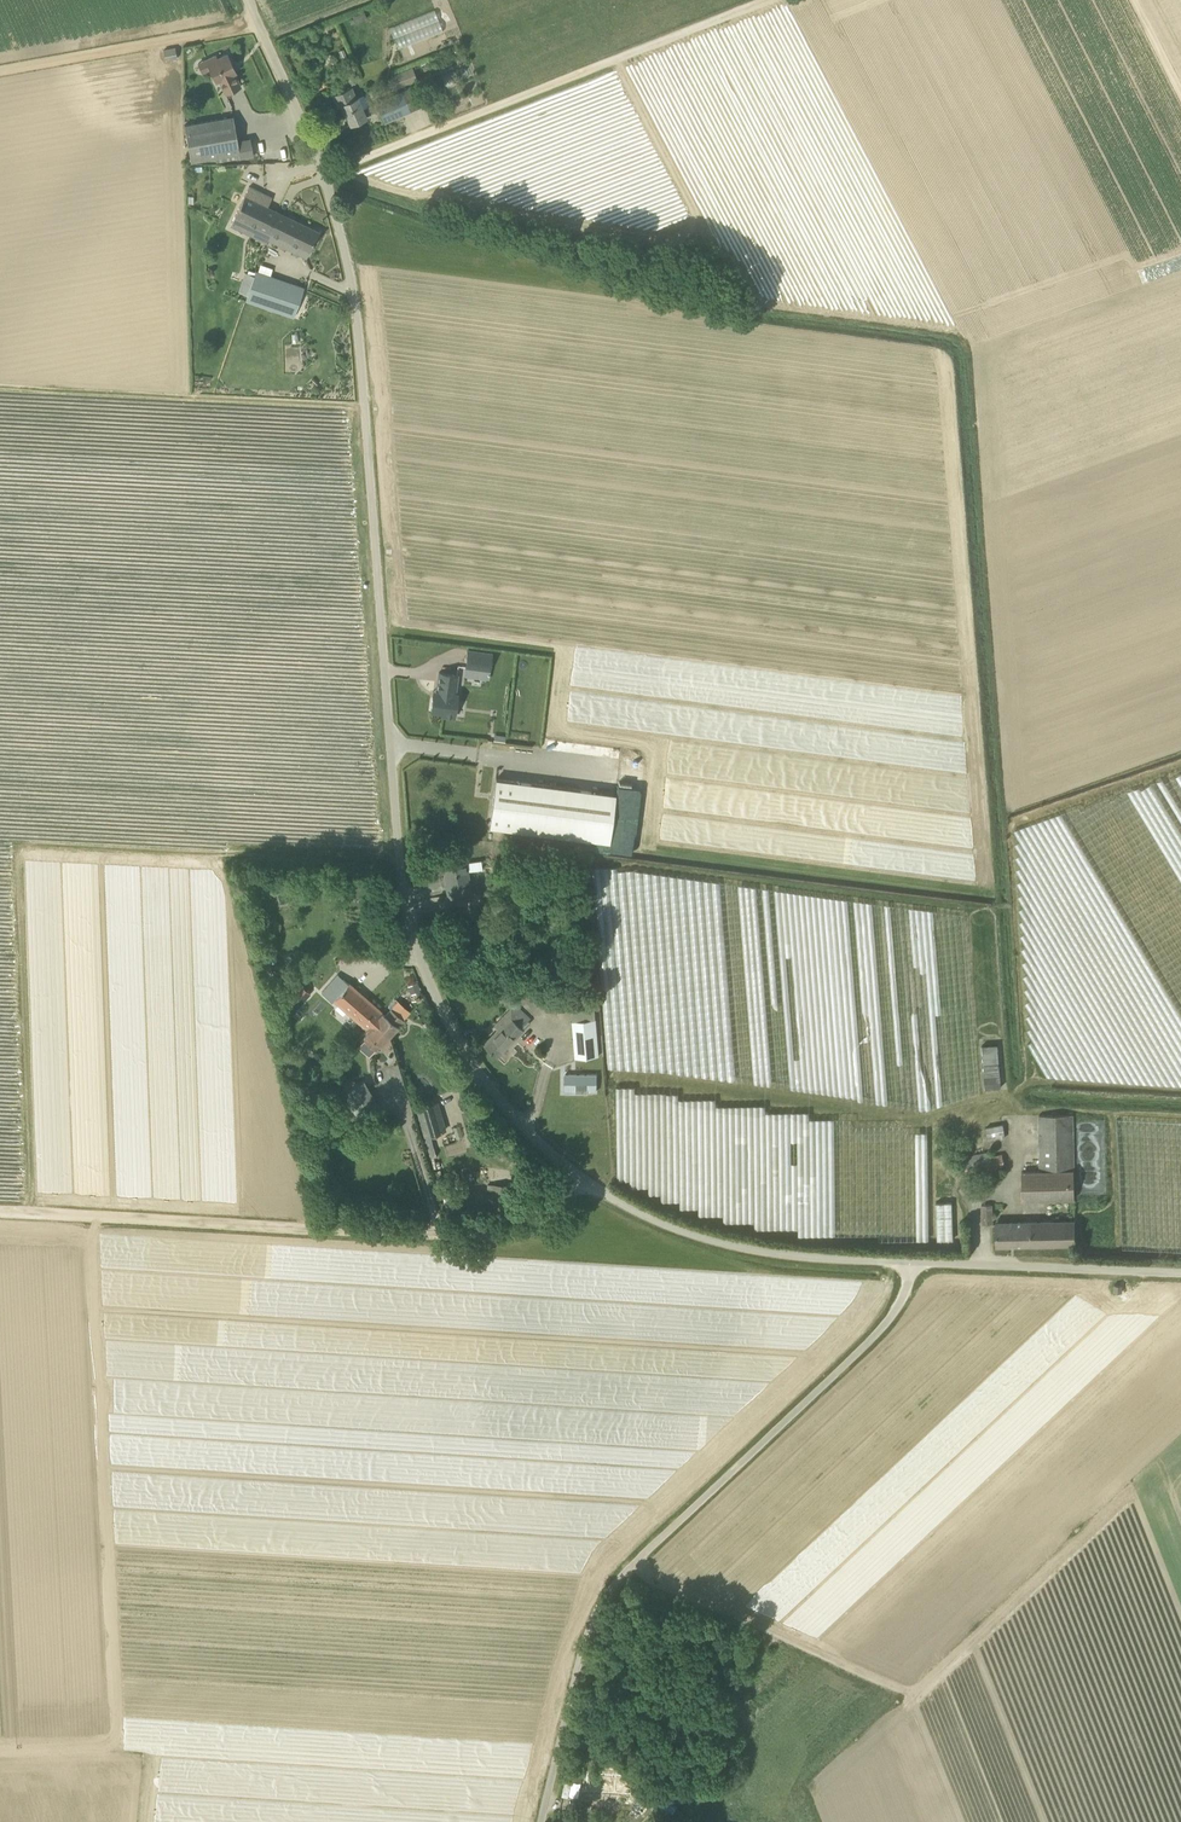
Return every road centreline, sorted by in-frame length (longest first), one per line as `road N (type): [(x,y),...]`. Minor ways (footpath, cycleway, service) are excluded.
road 1 (unclassified): [(910,1261),(746,1247),(654,1220),(539,1143),(463,1047),(419,959),(405,898),(346,253),(313,144),(243,0)]
road 2 (unclassified): [(551,1821),(604,1609),(628,1569),(880,1331),(909,1283),(910,1261)]
road 3 (track): [(0,1212),(478,1232),(518,1230),(588,1181)]
road 4 (track): [(768,0),(325,176)]
road 5 (unclassified): [(910,1261),(1180,1273)]
road 6 (track): [(0,71),(256,28)]

